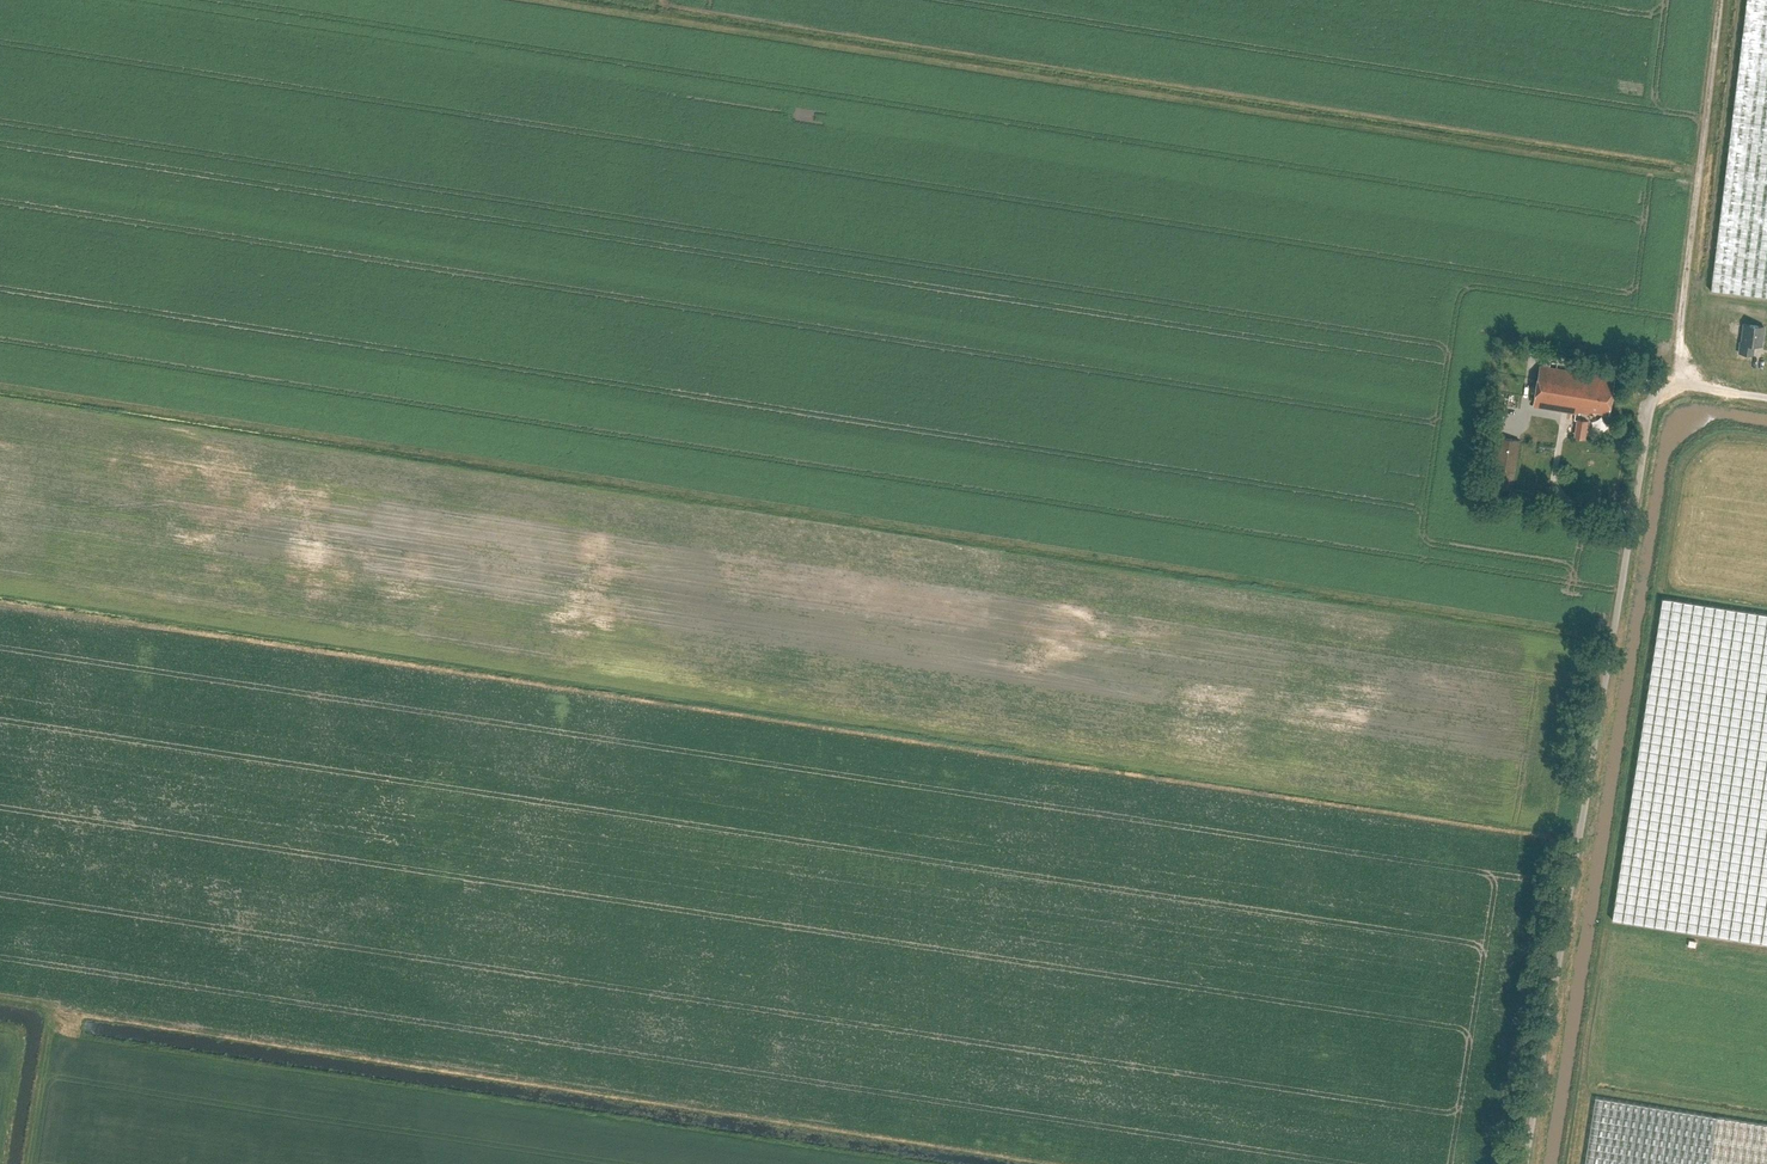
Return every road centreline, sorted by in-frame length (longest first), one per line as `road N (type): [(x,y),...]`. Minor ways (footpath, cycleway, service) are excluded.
road 1 (unclassified): [(1525,1163),(1659,389)]

